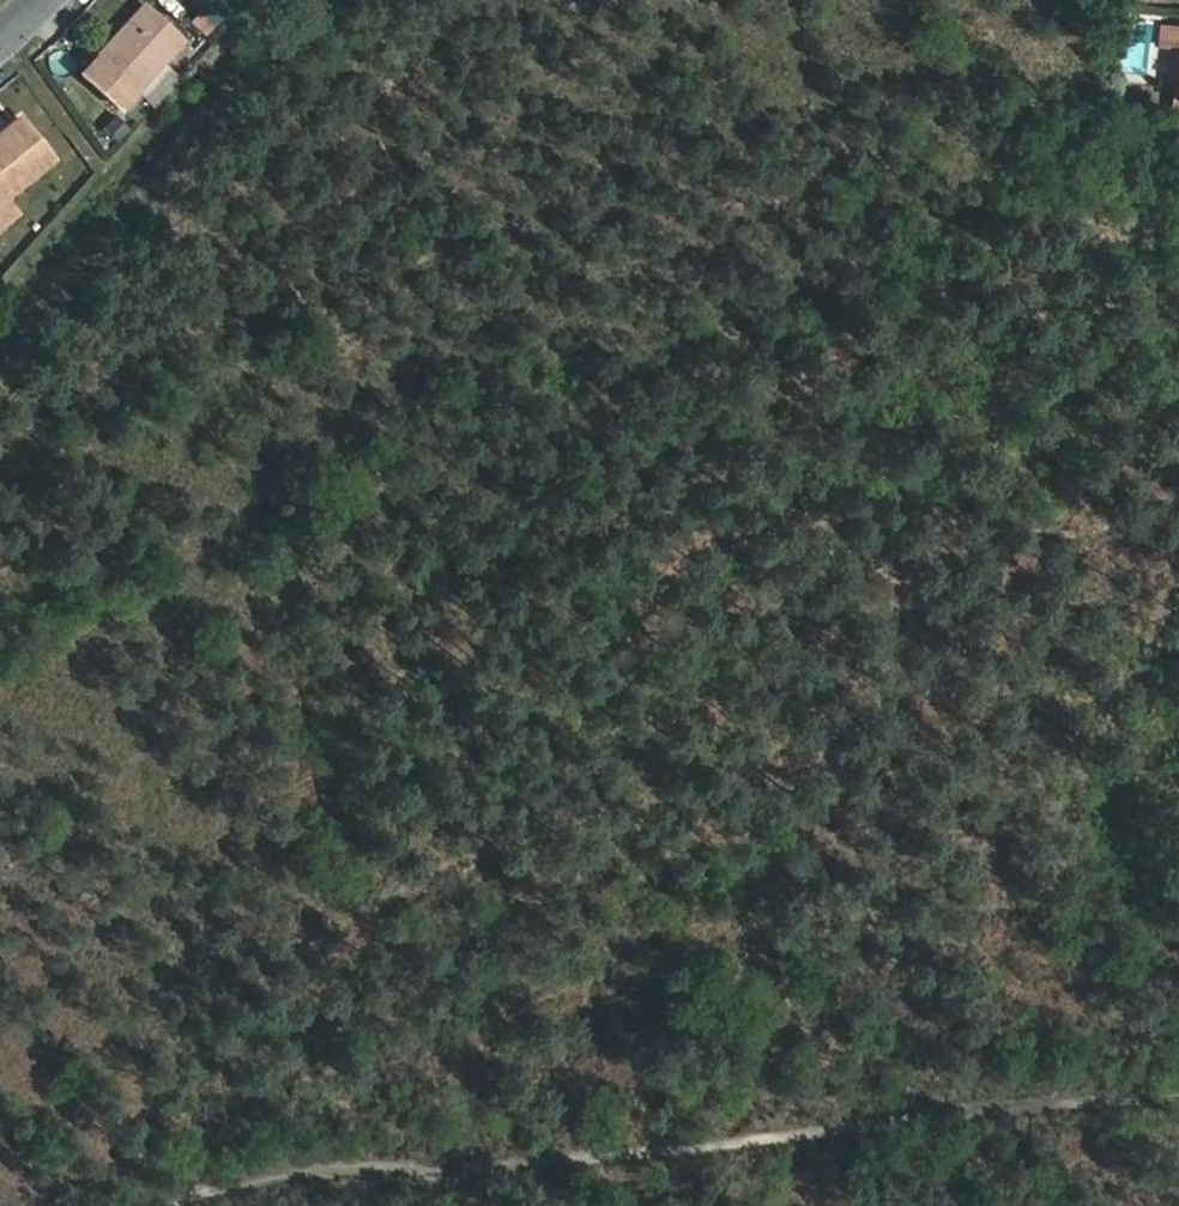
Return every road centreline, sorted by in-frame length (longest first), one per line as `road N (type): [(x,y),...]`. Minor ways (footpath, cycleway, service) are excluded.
road 1 (track): [(192,1205),(270,1184),(390,1170),(458,1176),(1178,1085)]

